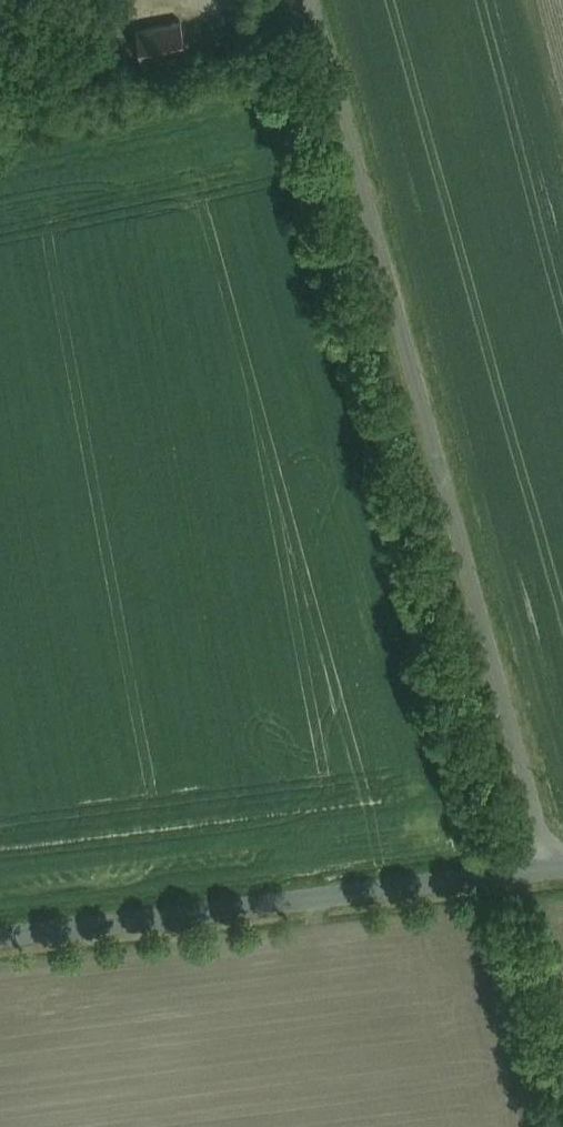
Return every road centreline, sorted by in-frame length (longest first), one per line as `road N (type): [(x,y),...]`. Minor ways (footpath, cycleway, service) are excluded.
road 1 (track): [(561,1126),(394,475),(297,140),(317,120),(345,114)]
road 2 (unclassified): [(313,0),(545,859)]
road 3 (tertiary): [(0,931),(545,859)]

